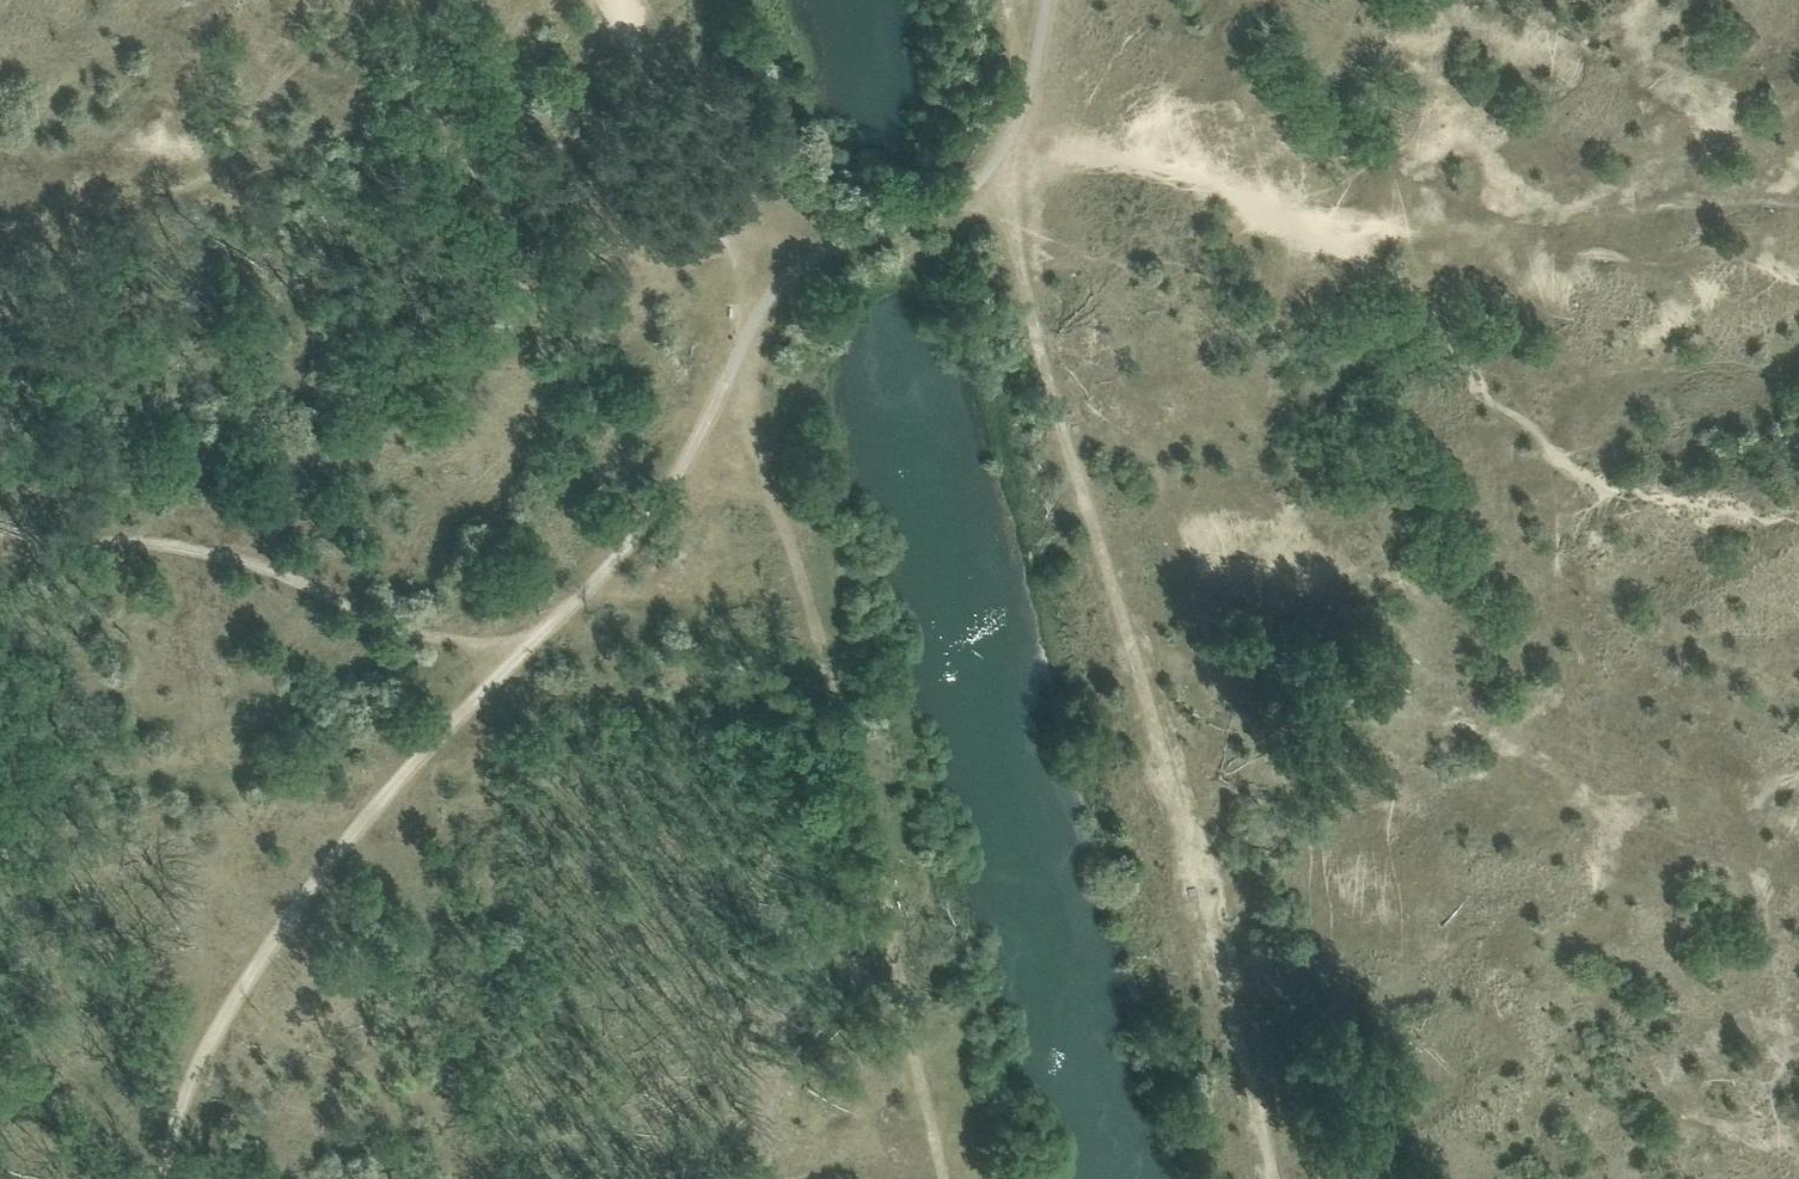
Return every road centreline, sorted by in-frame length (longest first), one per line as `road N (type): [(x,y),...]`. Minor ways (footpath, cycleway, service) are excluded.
road 1 (track): [(529,646),(396,780),(285,922),(207,1049),(162,1178)]
road 2 (track): [(0,547),(96,539),(183,547),(249,563),(455,642),(529,646)]
road 3 (track): [(728,379),(767,297),(805,261),(945,206),(980,179),(1025,102),(1047,0)]
road 4 (track): [(529,646),(642,531),(728,379)]

